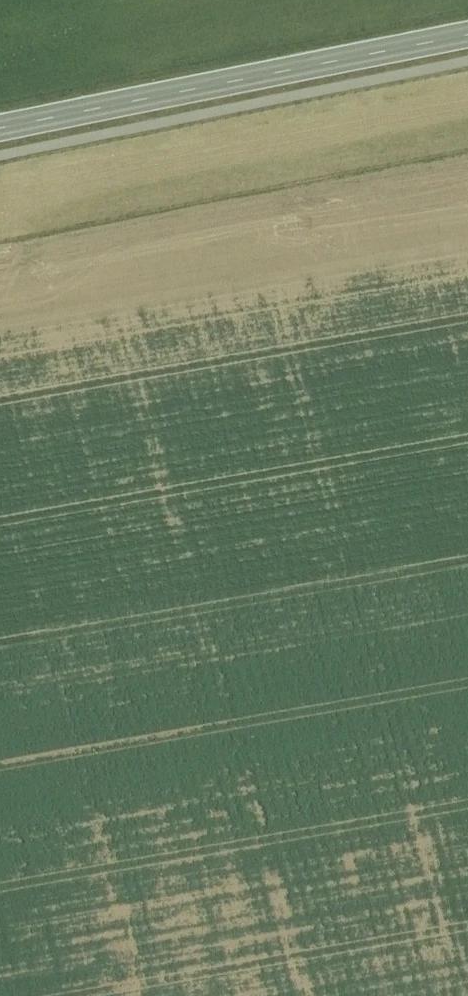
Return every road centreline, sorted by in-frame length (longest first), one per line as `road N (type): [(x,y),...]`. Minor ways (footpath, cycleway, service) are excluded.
road 1 (secondary): [(467,31),(0,127)]

